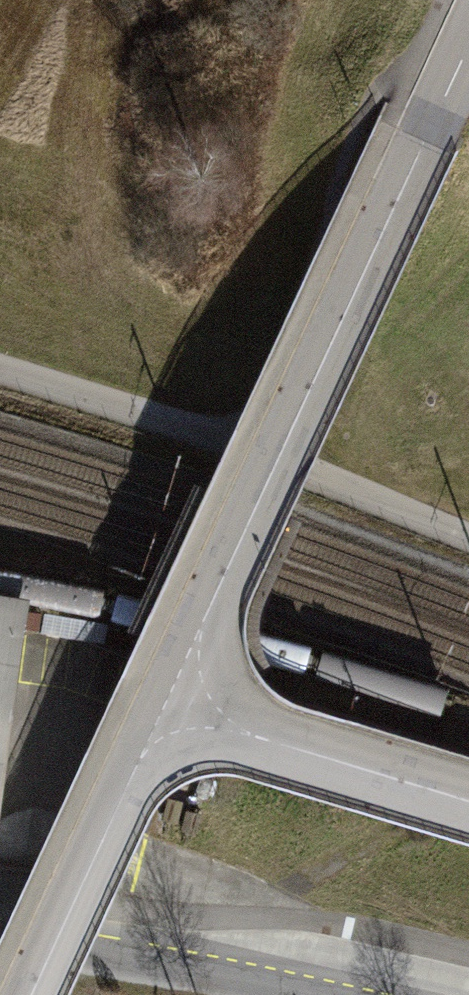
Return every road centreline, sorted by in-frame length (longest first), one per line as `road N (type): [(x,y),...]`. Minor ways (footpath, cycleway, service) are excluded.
road 1 (residential): [(25,994),(468,34)]
road 2 (residential): [(0,370),(209,433),(468,541)]
road 3 (primary): [(330,994),(0,938)]

